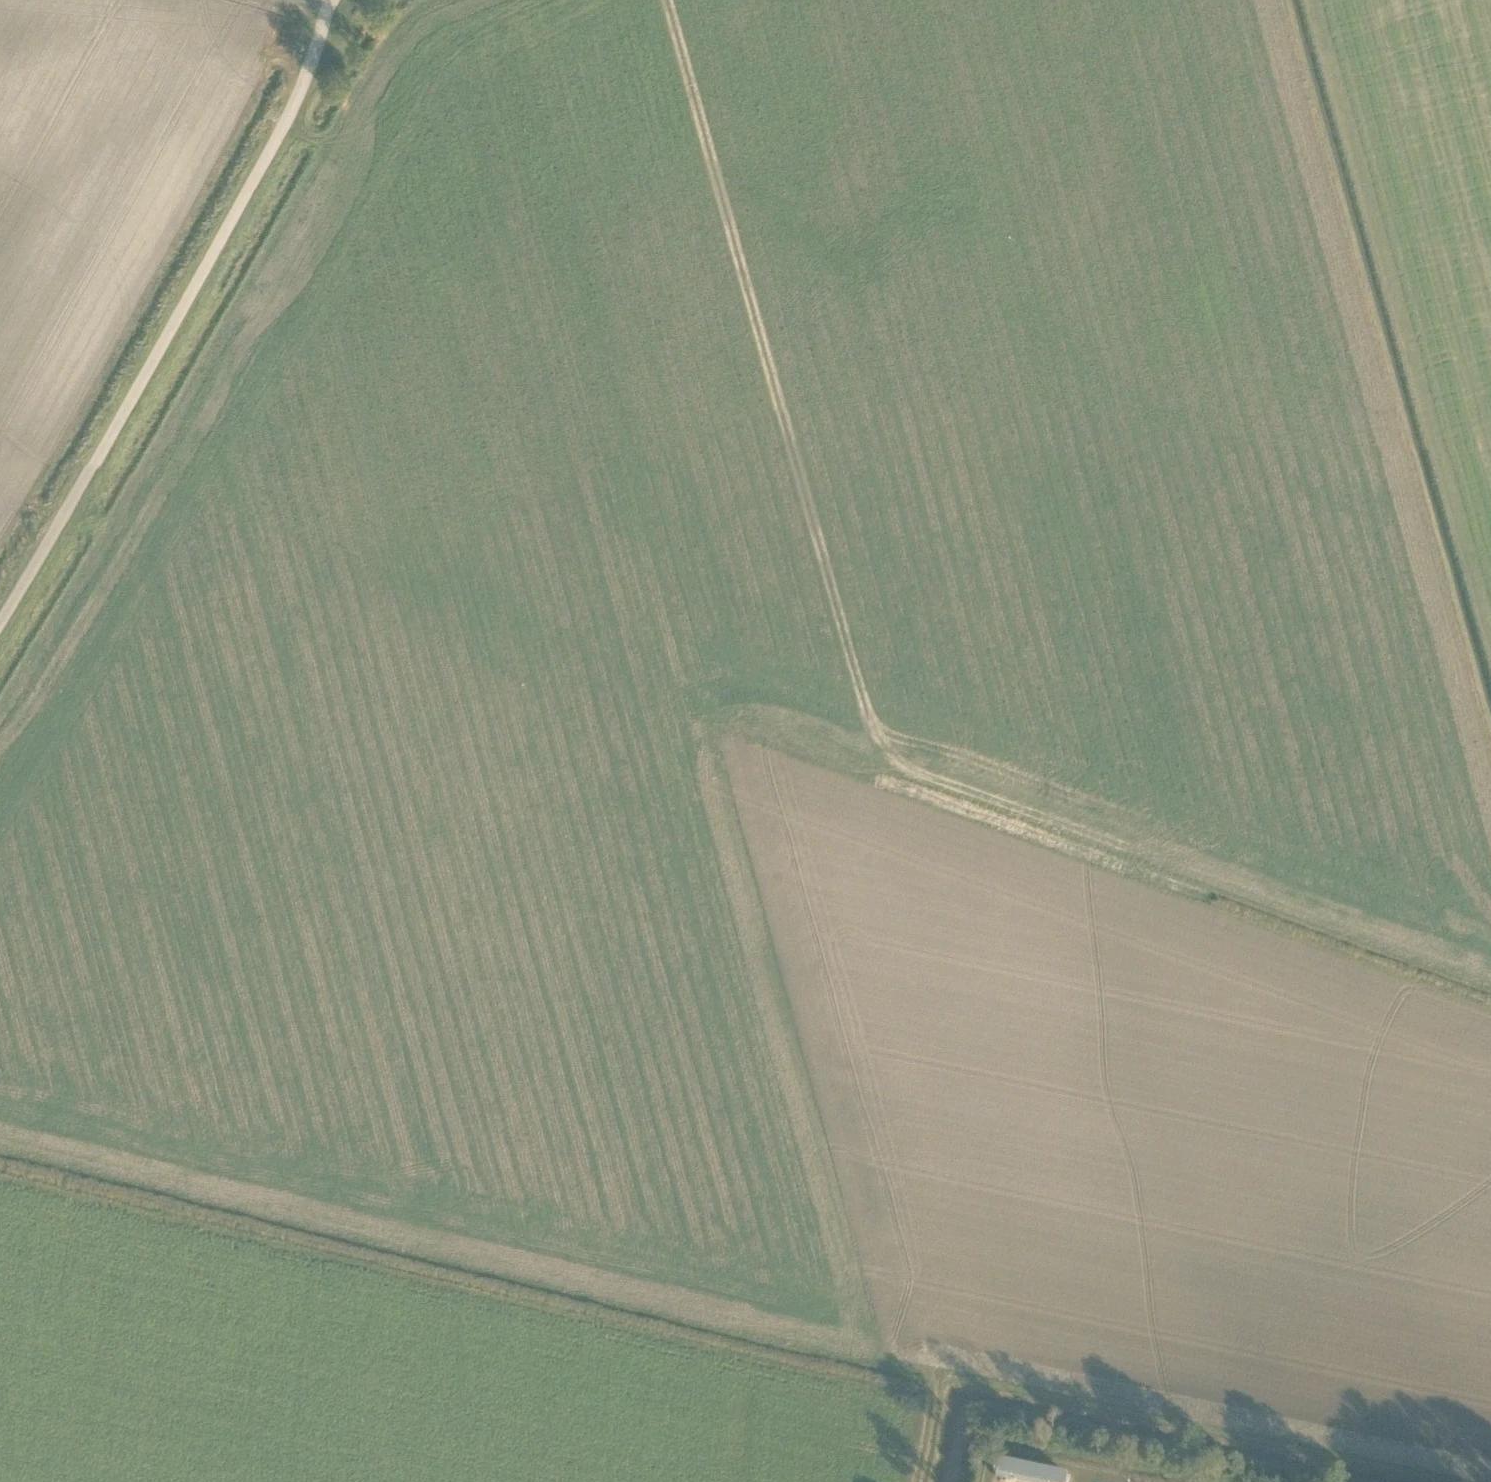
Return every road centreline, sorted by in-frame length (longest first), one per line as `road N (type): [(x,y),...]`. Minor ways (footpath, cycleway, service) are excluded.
road 1 (unclassified): [(0,617),(281,129),(328,0)]

